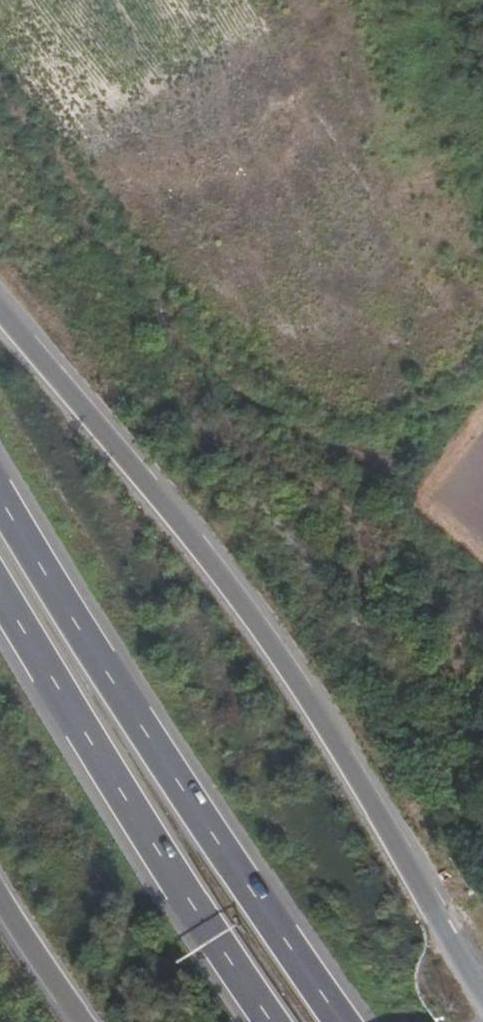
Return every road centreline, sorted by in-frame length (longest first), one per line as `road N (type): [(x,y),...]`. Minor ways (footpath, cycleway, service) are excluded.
road 1 (motorway): [(482,986),(444,933),(331,731),(171,499),(0,290)]
road 2 (track): [(482,380),(373,456),(297,439),(189,353),(0,133)]
road 3 (motorway): [(341,1021),(70,612),(0,489)]
road 4 (motorway): [(0,586),(133,811),(272,1021)]
road 5 (motorway): [(0,886),(46,977),(84,1021)]

